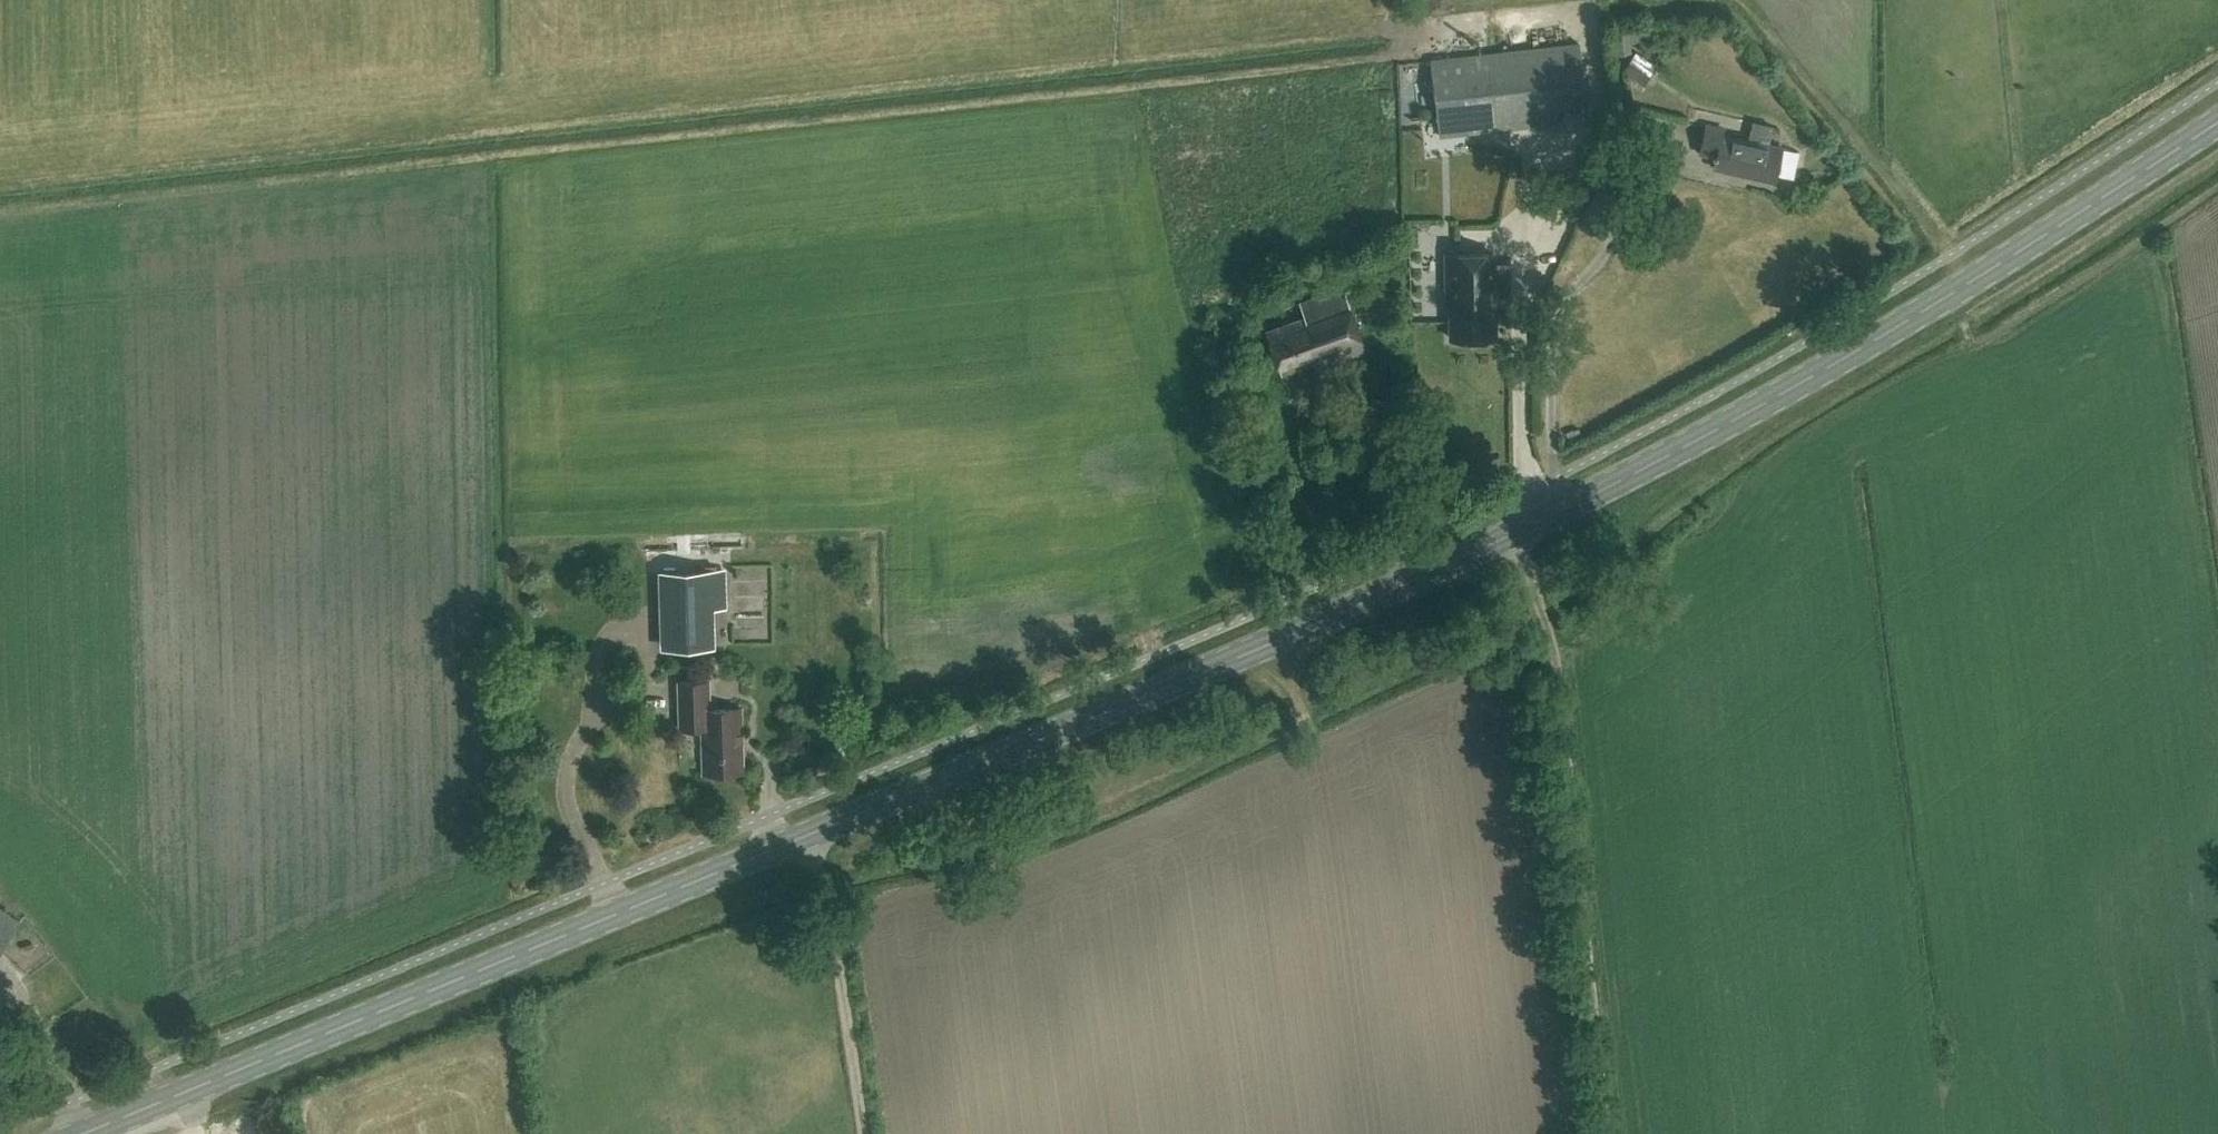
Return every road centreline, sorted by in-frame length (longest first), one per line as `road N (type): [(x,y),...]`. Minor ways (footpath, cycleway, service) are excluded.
road 1 (secondary): [(83,1133),(1421,575),(1631,475),(1818,374),(2217,122)]
road 2 (track): [(863,1133),(811,832)]

